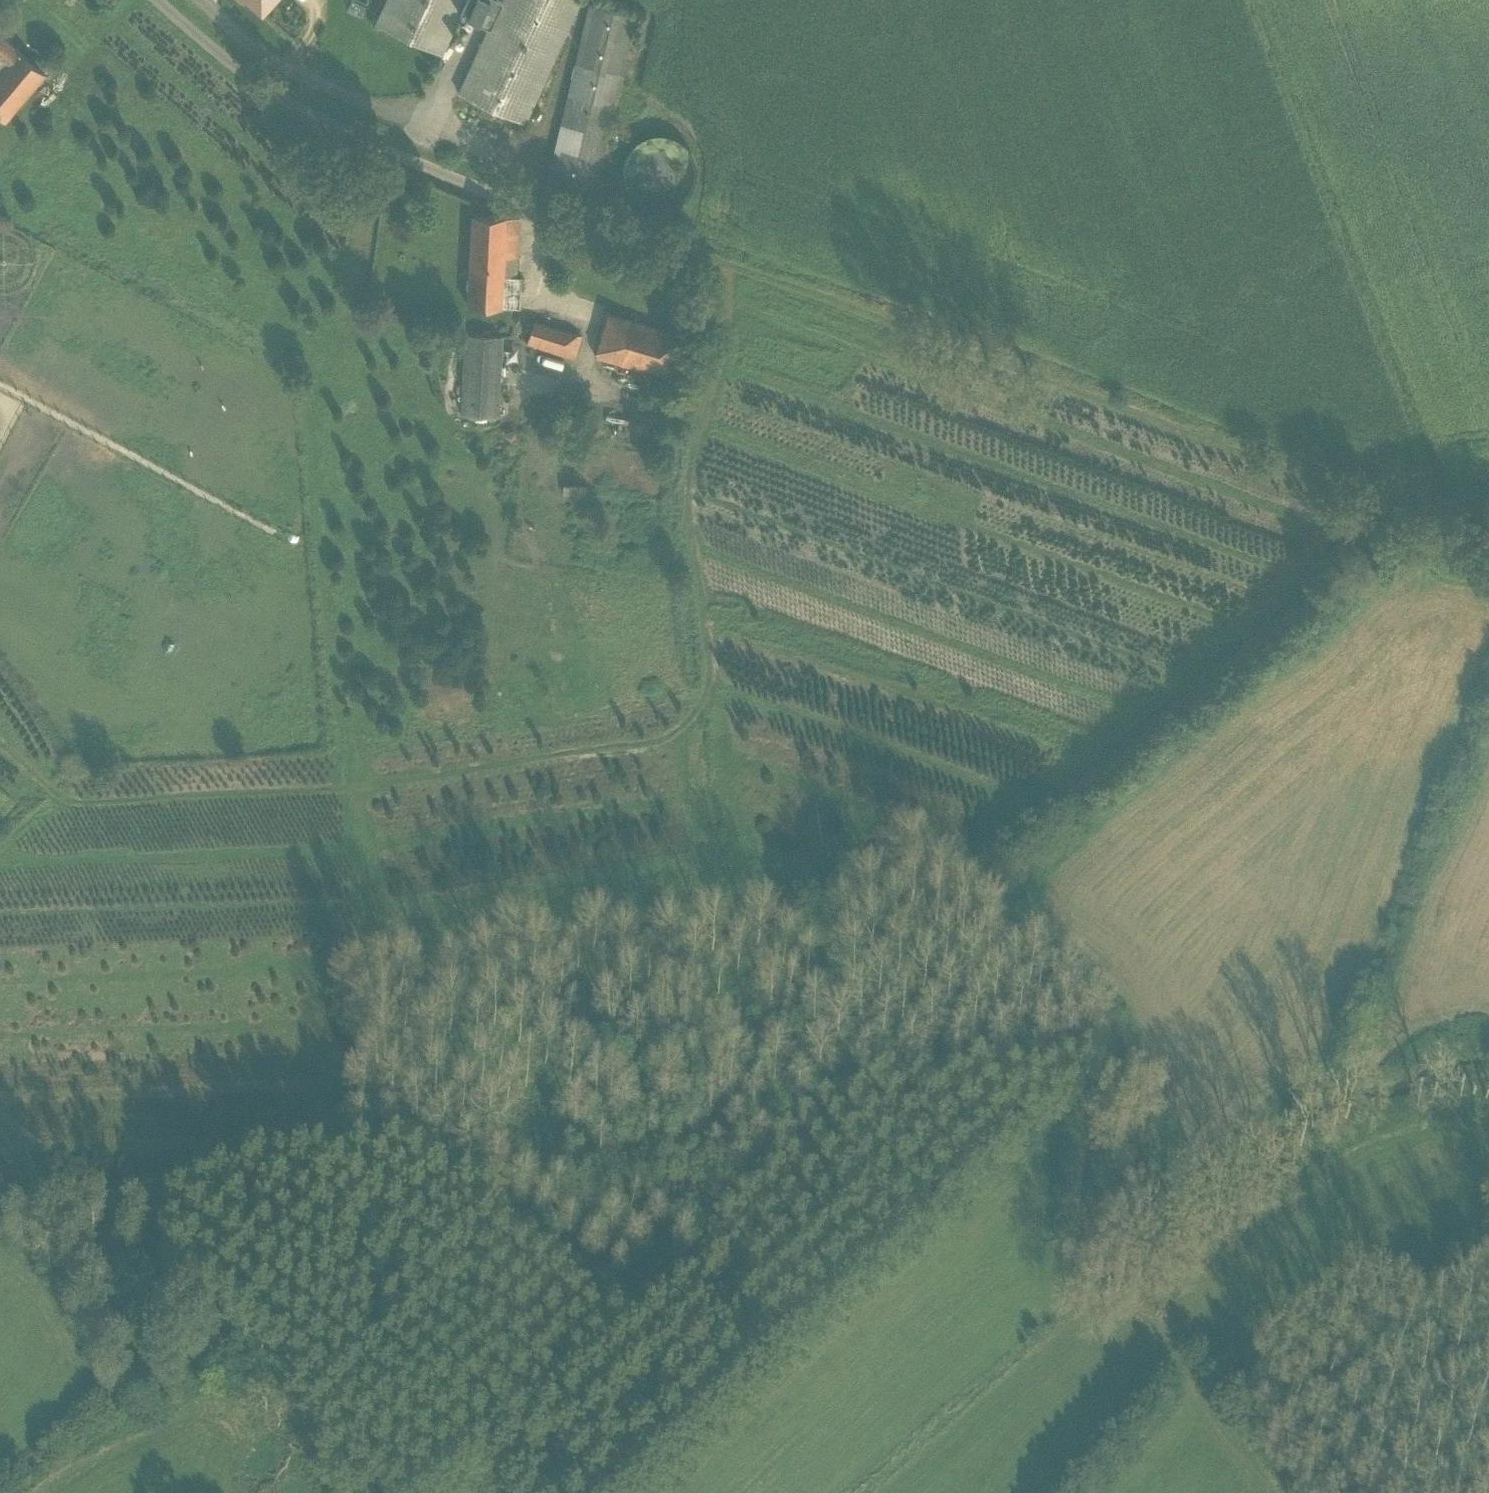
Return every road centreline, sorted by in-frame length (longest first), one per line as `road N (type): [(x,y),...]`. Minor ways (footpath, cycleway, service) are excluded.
road 1 (track): [(526,203),(976,353),(1383,505),(1488,555)]
road 2 (residential): [(165,0),(269,91),(526,203)]

